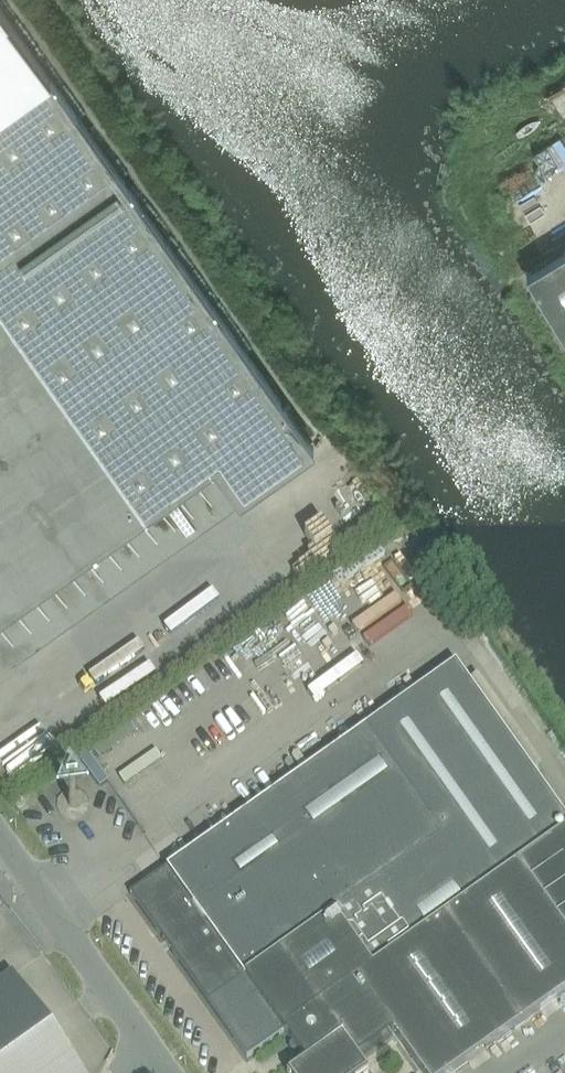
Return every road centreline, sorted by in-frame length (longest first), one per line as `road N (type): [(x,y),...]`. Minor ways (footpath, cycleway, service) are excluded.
road 1 (unclassified): [(168,1072),(0,837)]

